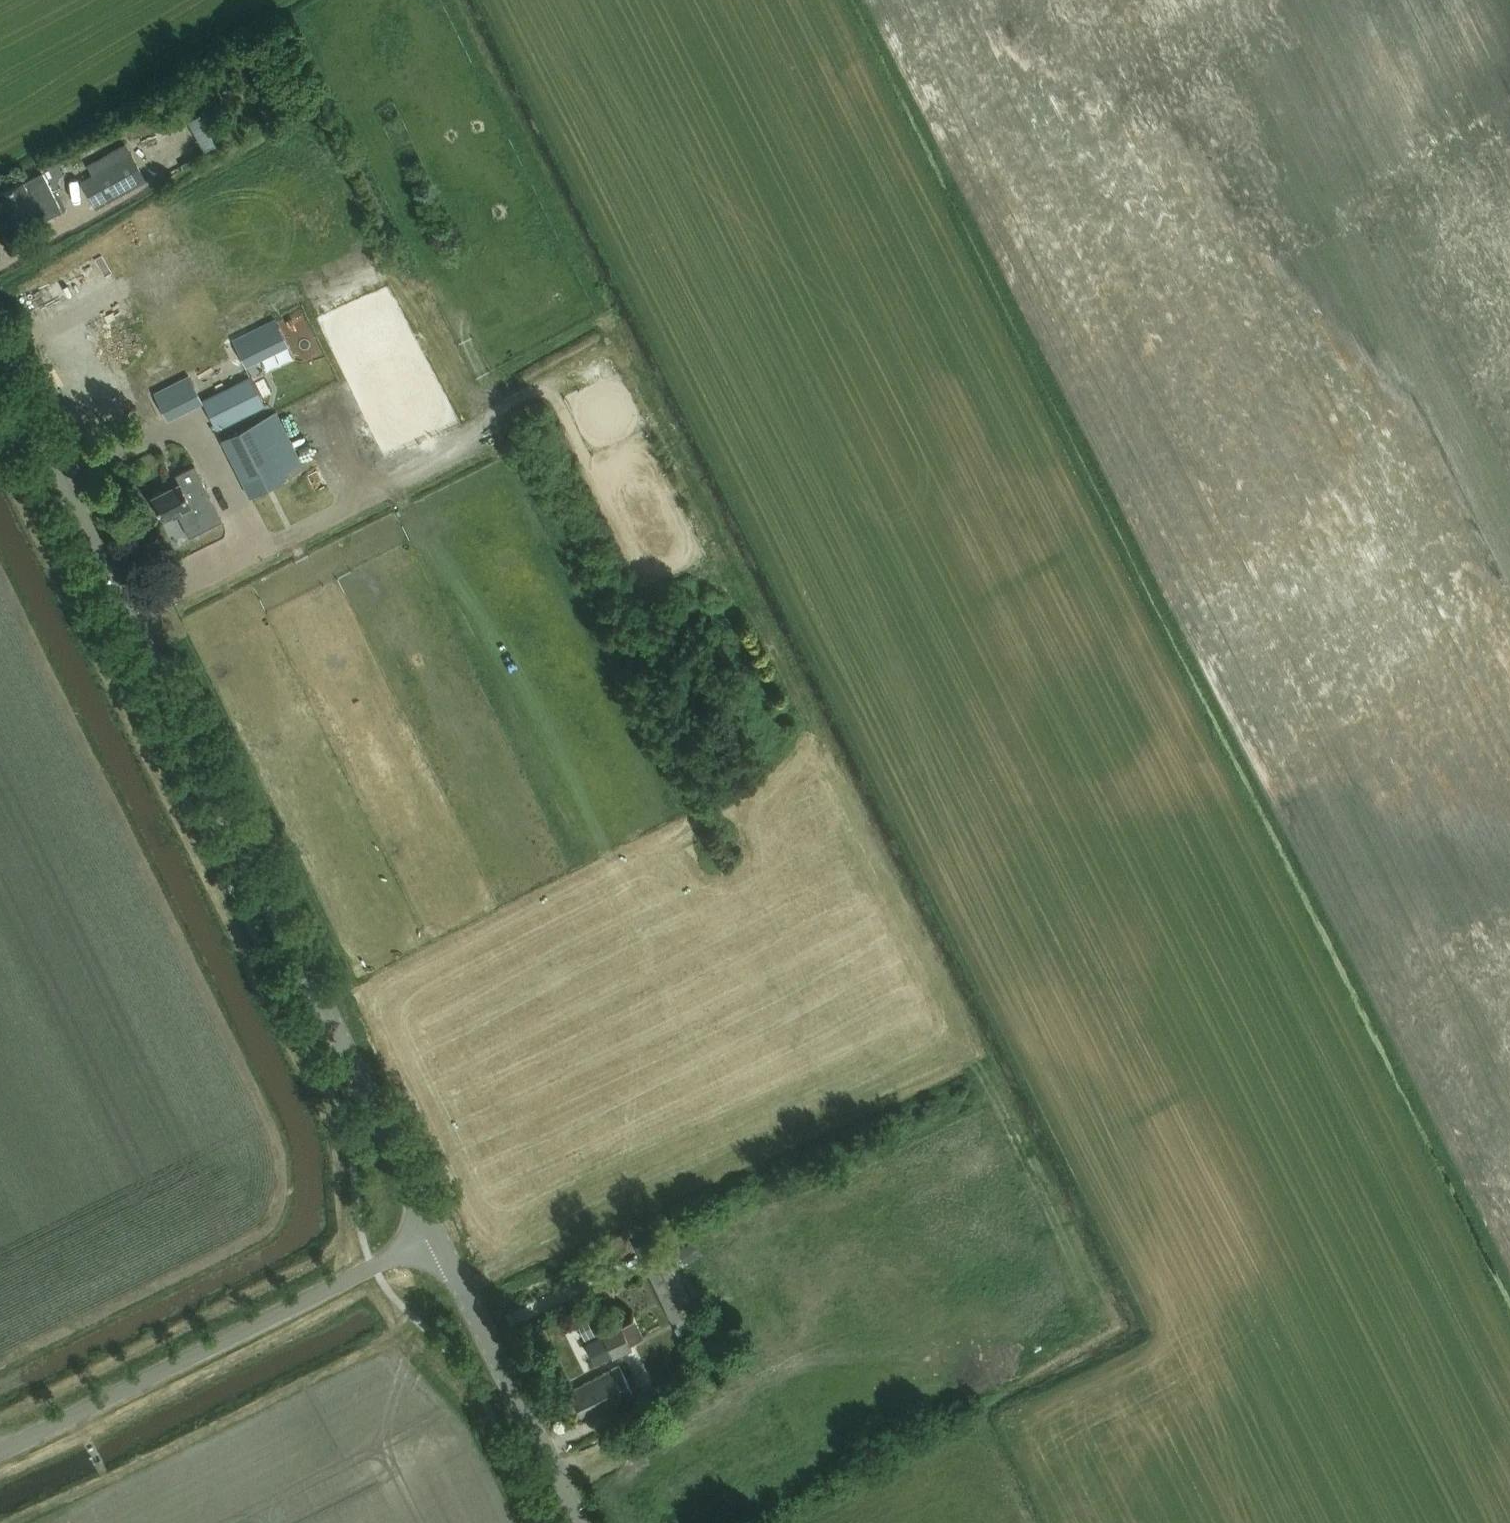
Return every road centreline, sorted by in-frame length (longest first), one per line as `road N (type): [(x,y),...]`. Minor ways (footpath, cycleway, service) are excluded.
road 1 (tertiary): [(431,1237),(0,359)]
road 2 (unclassified): [(0,1452),(431,1237)]
road 3 (tertiary): [(573,1522),(431,1237)]

